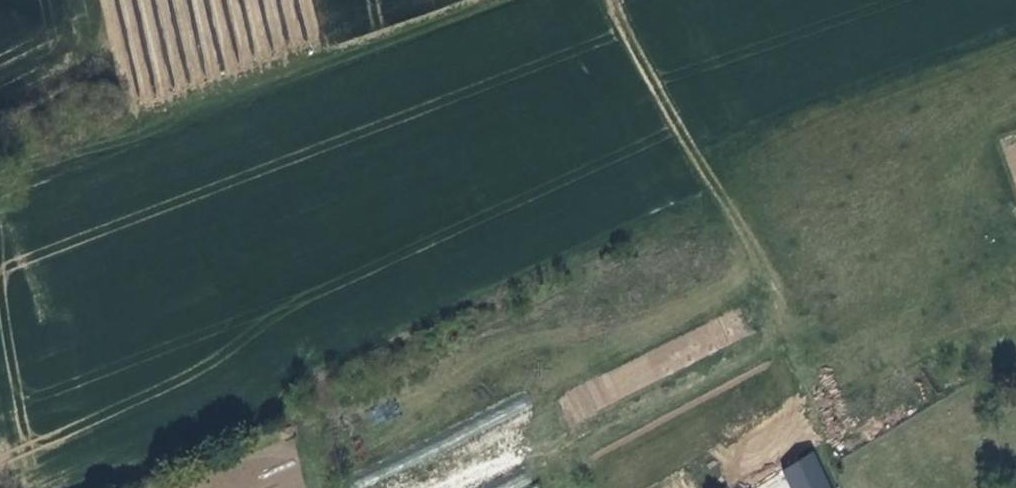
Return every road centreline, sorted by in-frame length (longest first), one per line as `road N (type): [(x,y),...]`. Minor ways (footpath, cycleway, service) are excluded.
road 1 (track): [(507,0),(0,177)]
road 2 (track): [(620,0),(637,46),(732,208),(778,316),(801,413),(836,487)]

